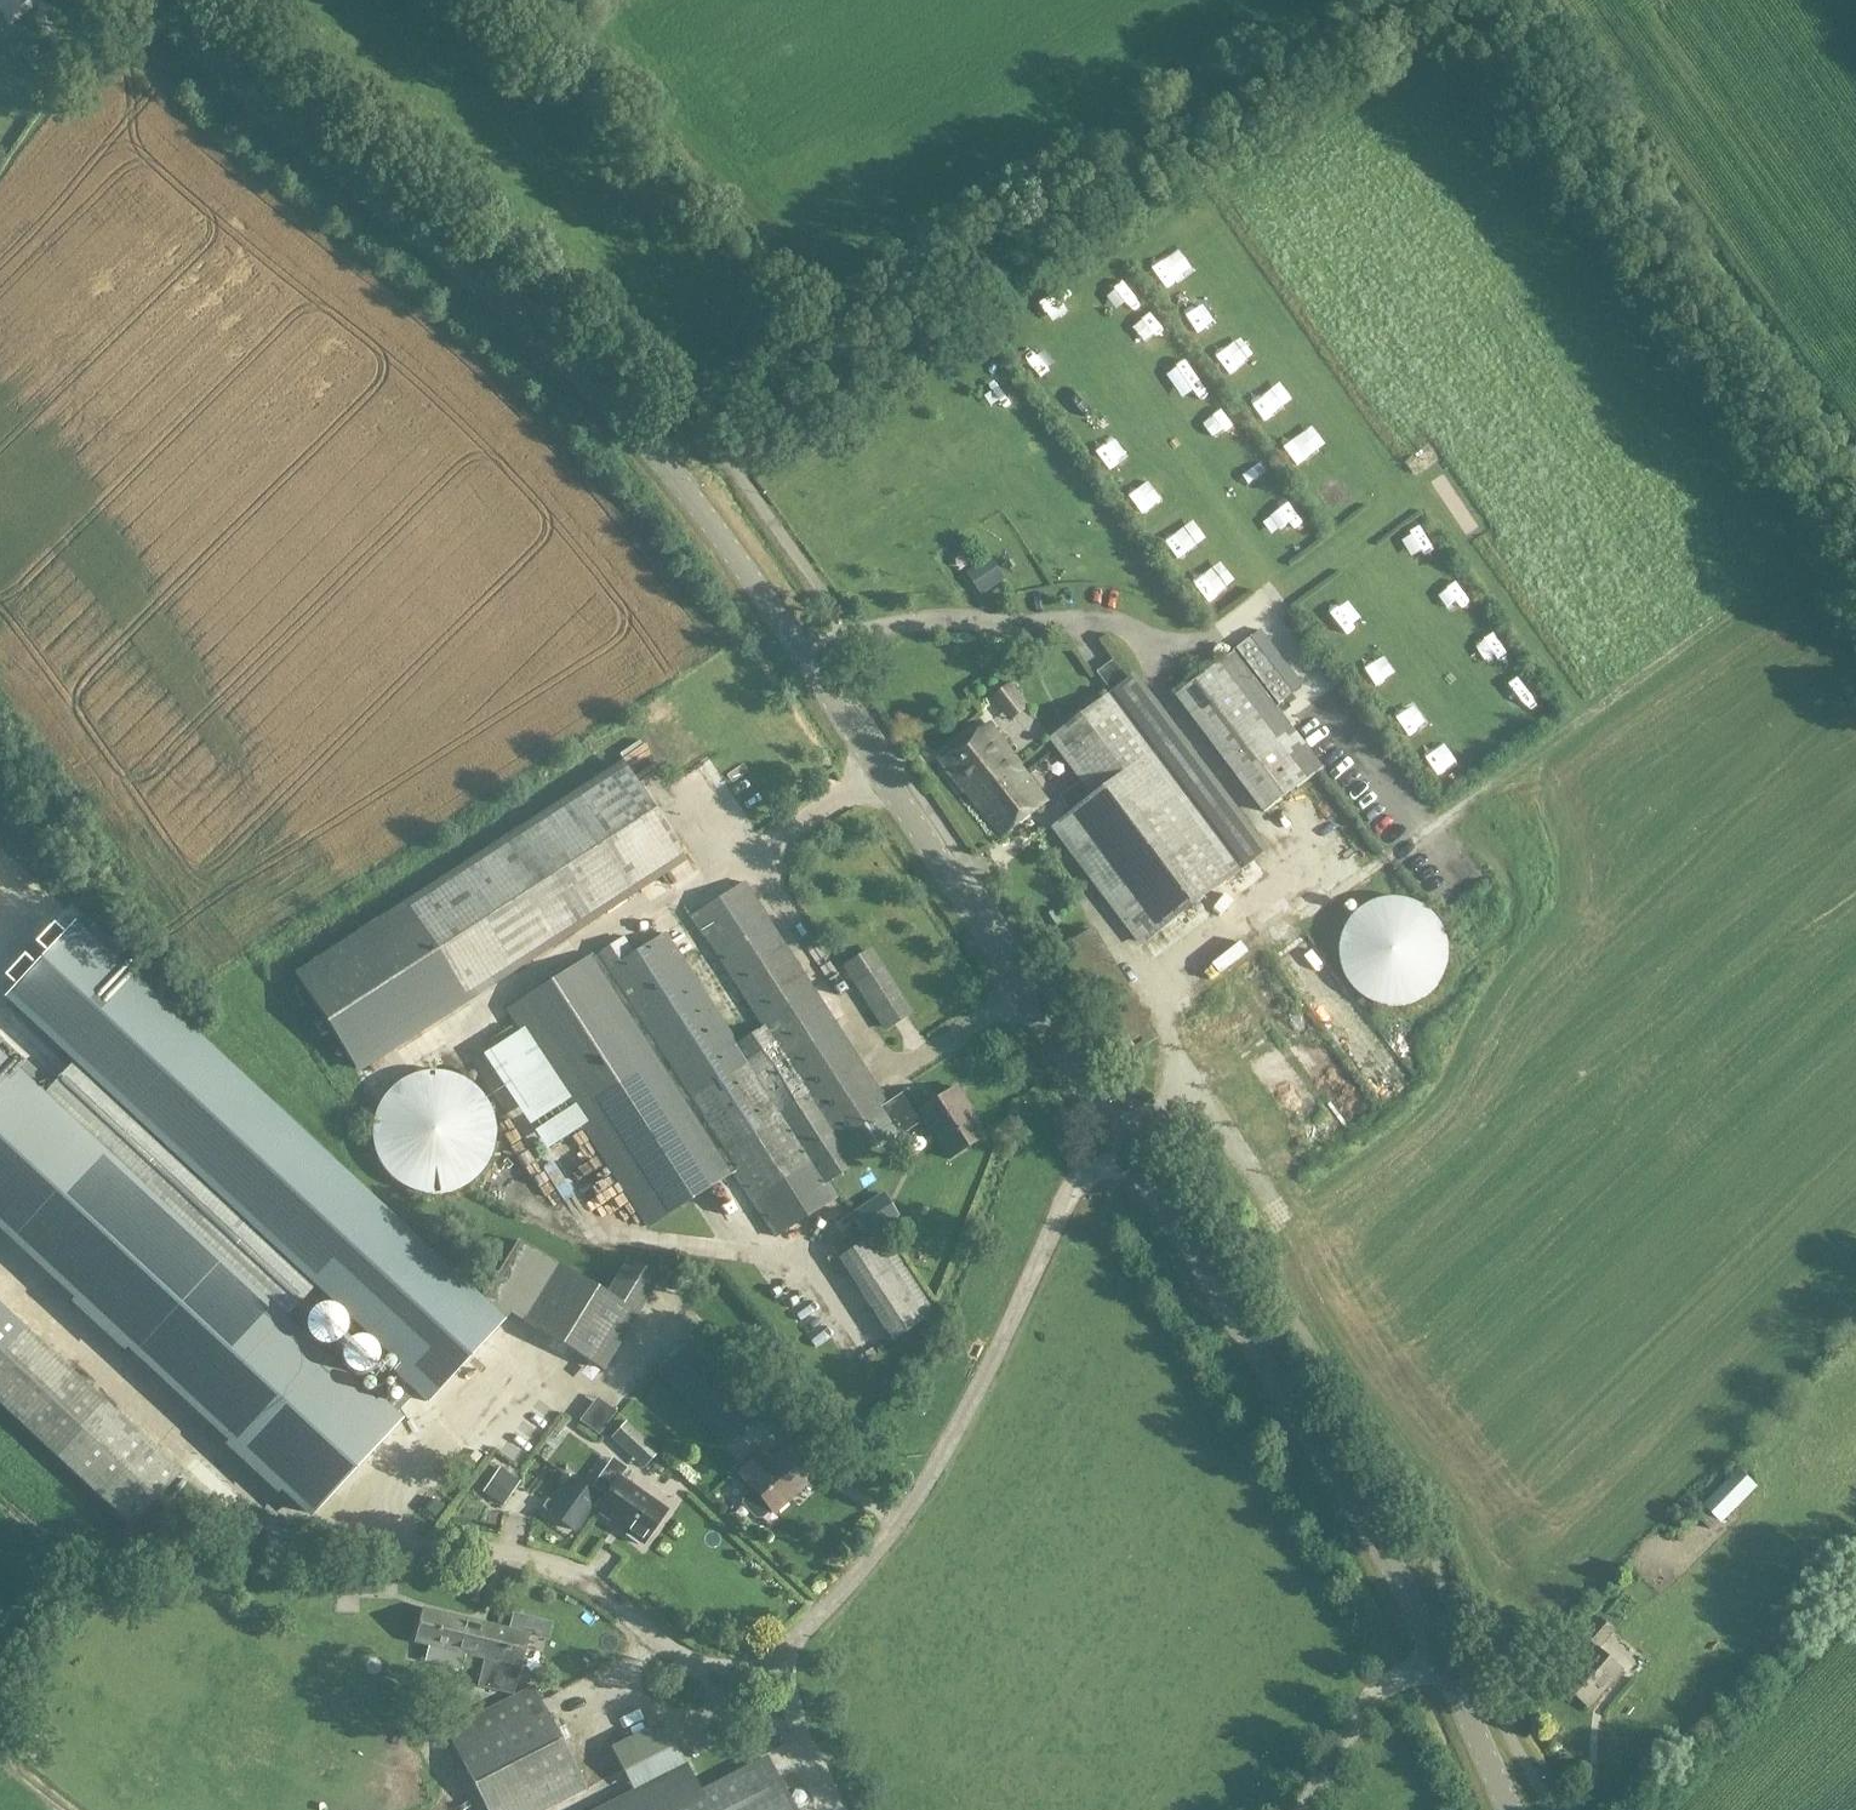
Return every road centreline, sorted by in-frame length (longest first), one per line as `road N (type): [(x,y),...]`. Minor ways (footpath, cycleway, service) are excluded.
road 1 (tertiary): [(1508,1809),(1411,1603),(1270,1373),(920,829),(682,487),(525,323),(250,96),(158,0)]
road 2 (track): [(1855,530),(1174,1000),(1166,1098),(1120,1142)]
road 3 (track): [(1427,0),(722,451)]
road 4 (track): [(1440,1659),(1378,1692),(1303,1809)]
road 5 (track): [(839,1809),(802,1738),(779,1649)]

